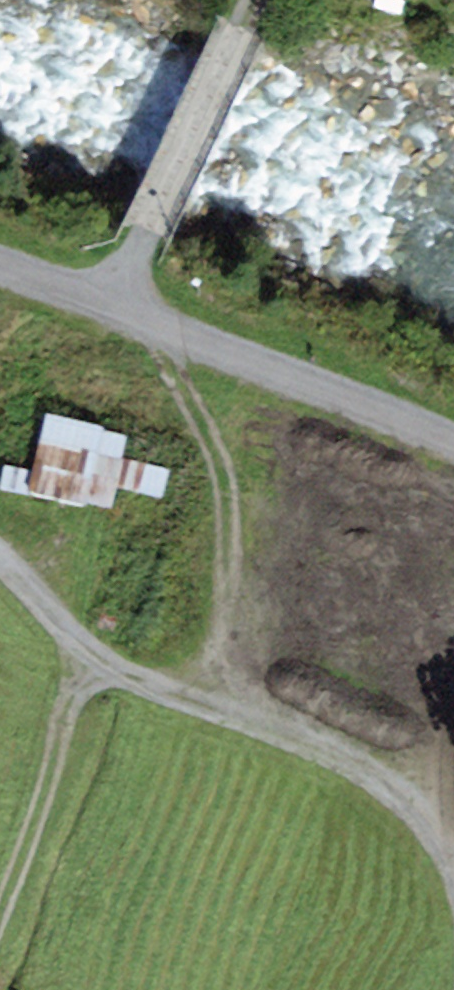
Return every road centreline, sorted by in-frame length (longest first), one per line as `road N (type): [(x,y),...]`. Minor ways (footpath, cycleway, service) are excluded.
road 1 (track): [(453,861),(439,833),(381,777),(92,663),(0,553)]
road 2 (track): [(113,312),(453,460)]
road 3 (track): [(132,267),(239,21)]
road 4 (track): [(92,663),(0,909)]
road 5 (track): [(0,269),(113,312)]

